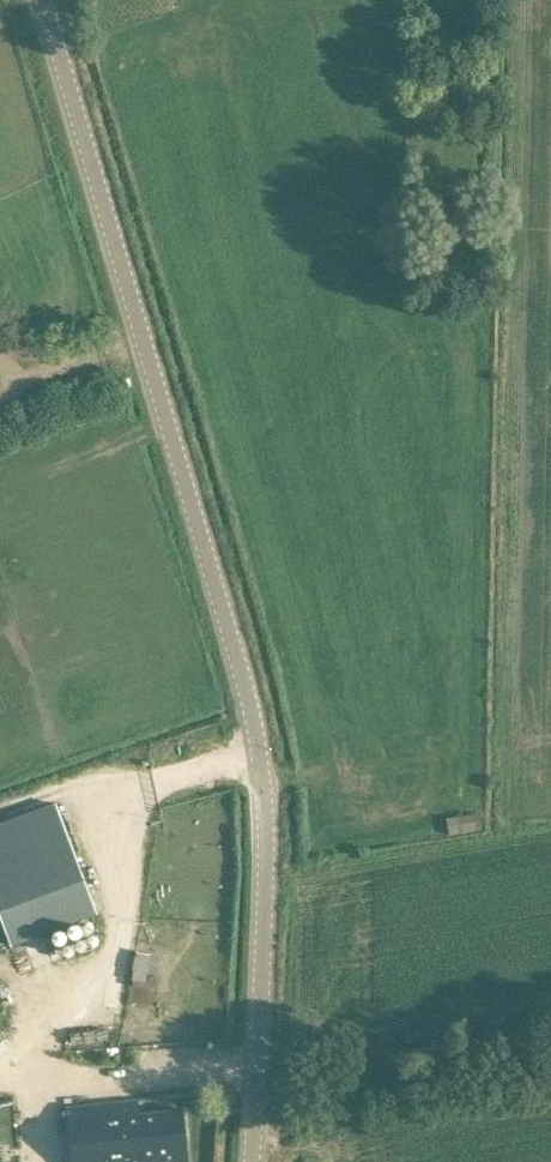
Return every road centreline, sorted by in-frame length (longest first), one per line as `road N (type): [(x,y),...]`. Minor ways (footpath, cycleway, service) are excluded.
road 1 (unclassified): [(254,1161),(267,835),(255,712),(49,0)]

